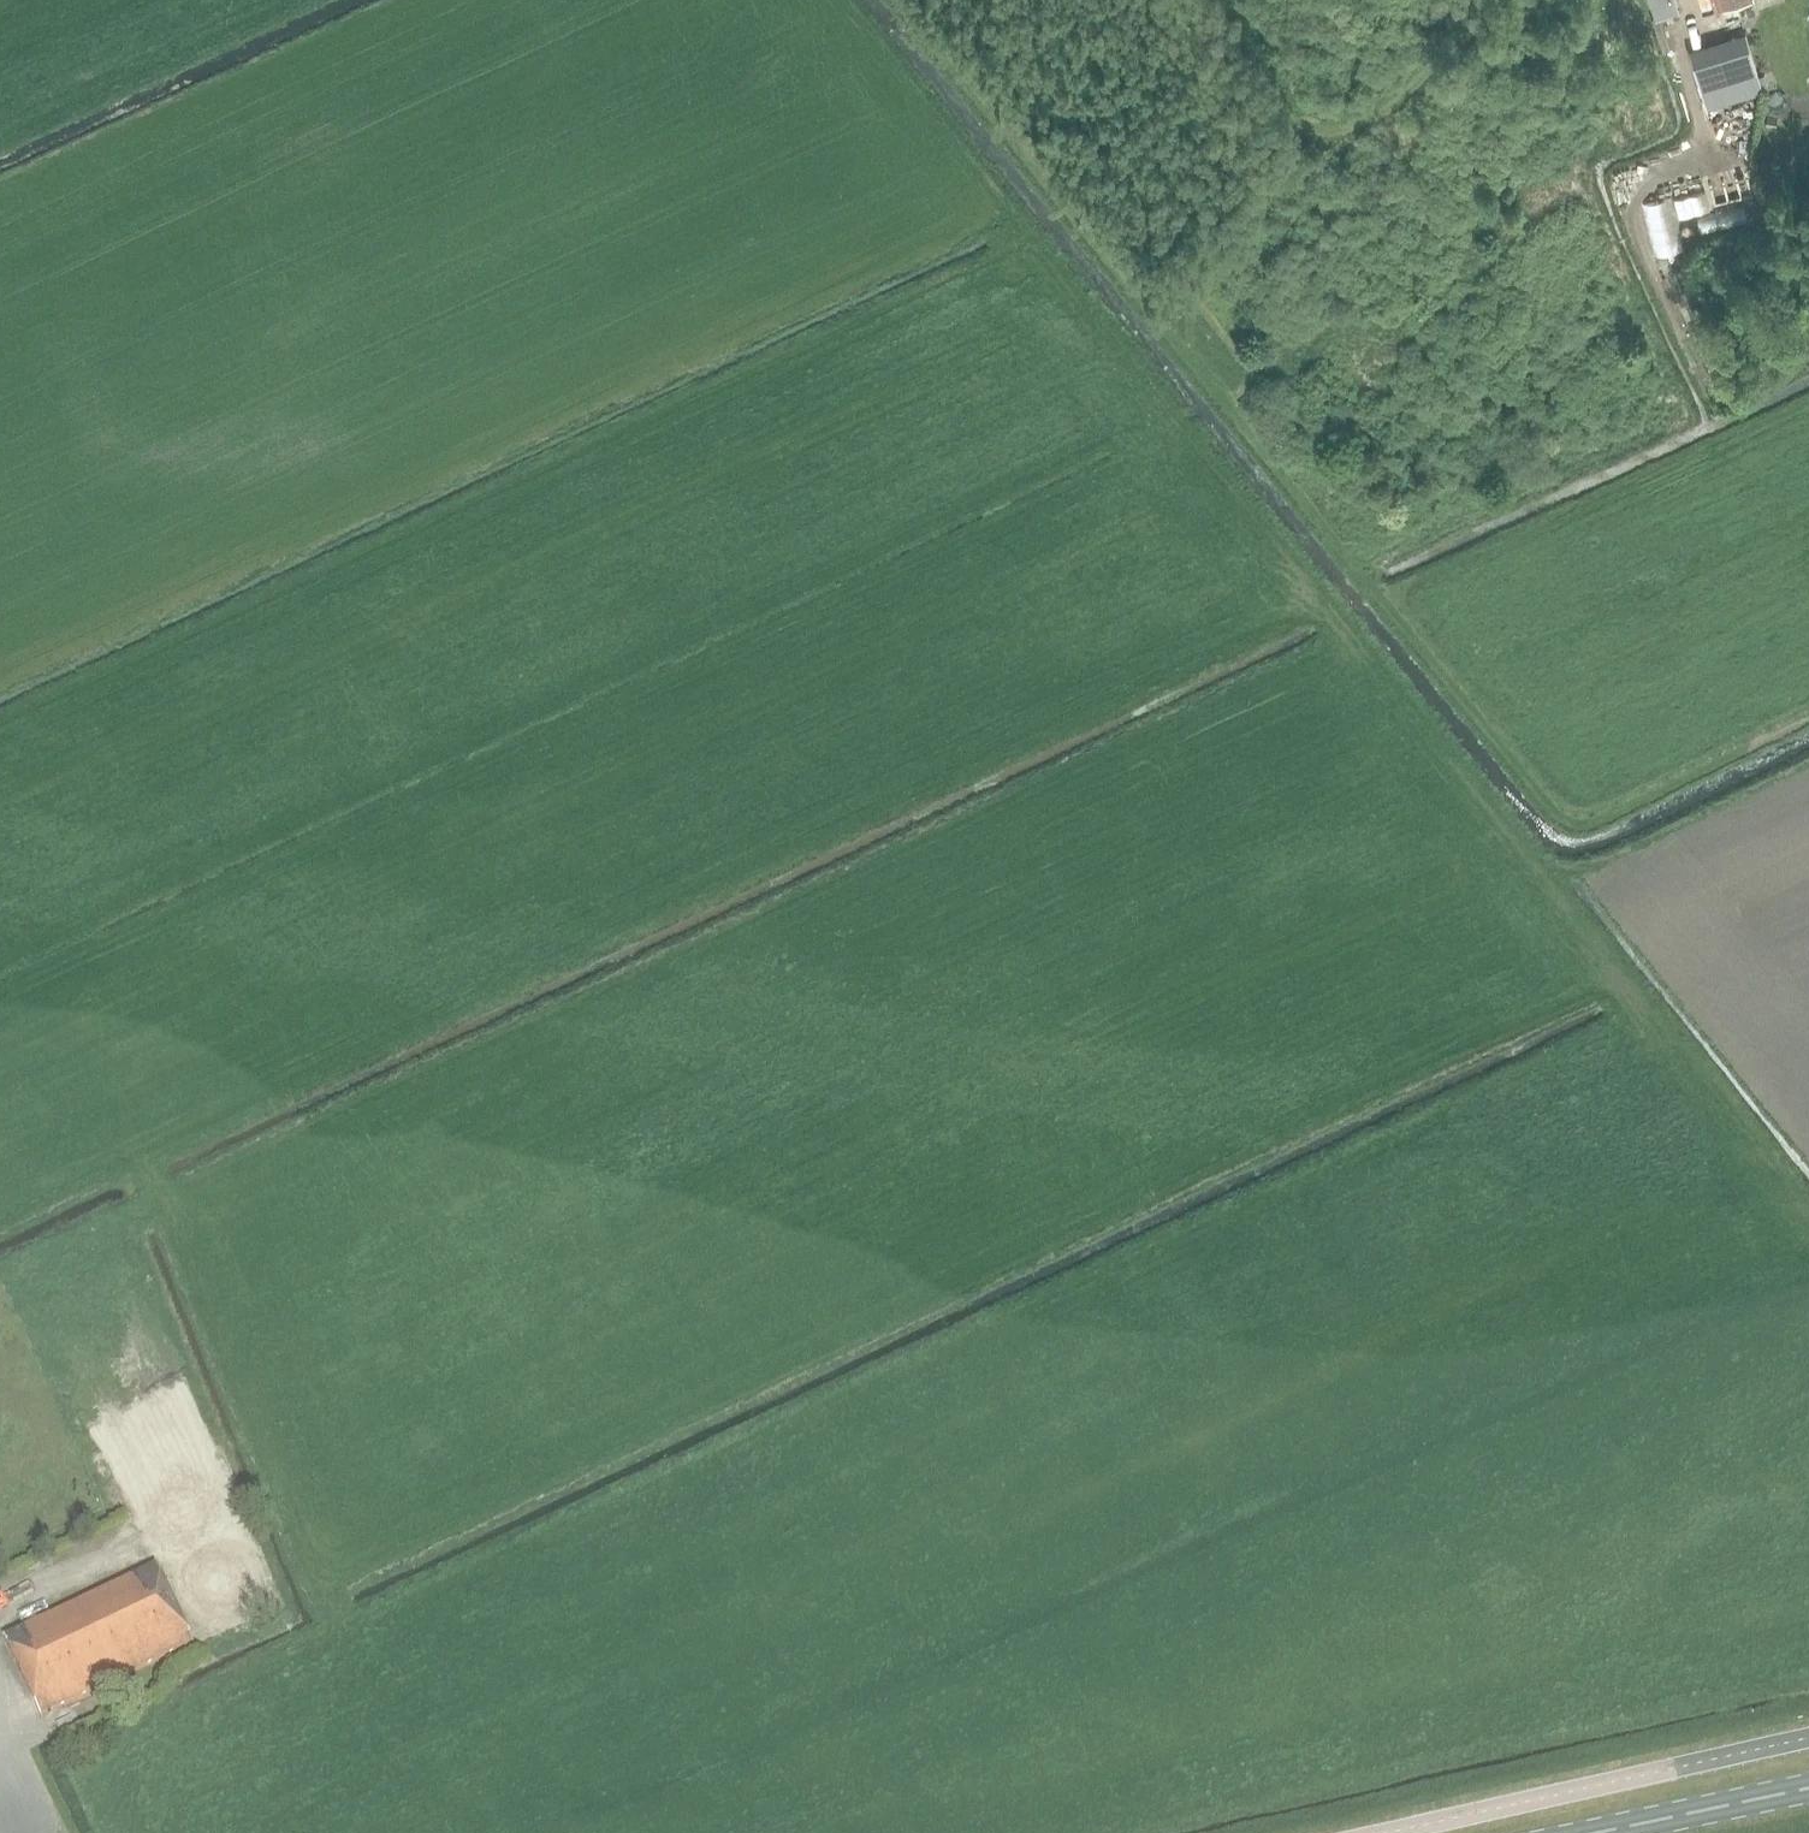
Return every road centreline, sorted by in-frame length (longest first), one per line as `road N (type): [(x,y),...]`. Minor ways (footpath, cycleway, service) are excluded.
road 1 (secondary): [(1808,1790),(1604,1832)]

